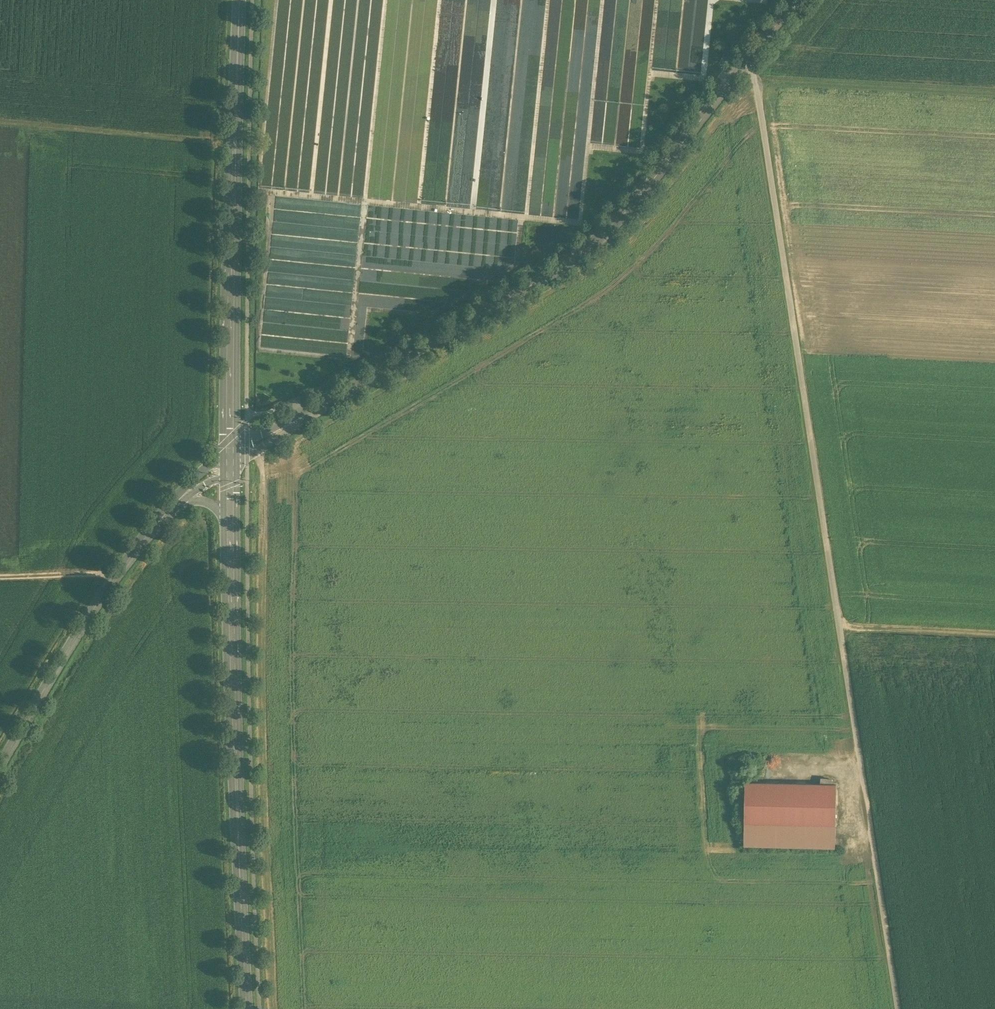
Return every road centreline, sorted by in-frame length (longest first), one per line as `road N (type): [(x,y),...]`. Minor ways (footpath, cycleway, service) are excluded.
road 1 (unclassified): [(749,61),(791,277),(899,1008)]
road 2 (tertiary): [(749,61),(587,249),(230,459)]
road 3 (secondary): [(231,534),(247,1008)]
road 4 (secondary): [(240,0),(230,459)]
road 5 (secondary): [(168,508),(65,654),(0,769)]
road 6 (track): [(994,91),(752,78)]
road 7 (track): [(0,120),(235,142)]
road 8 (track): [(841,626),(994,635)]

